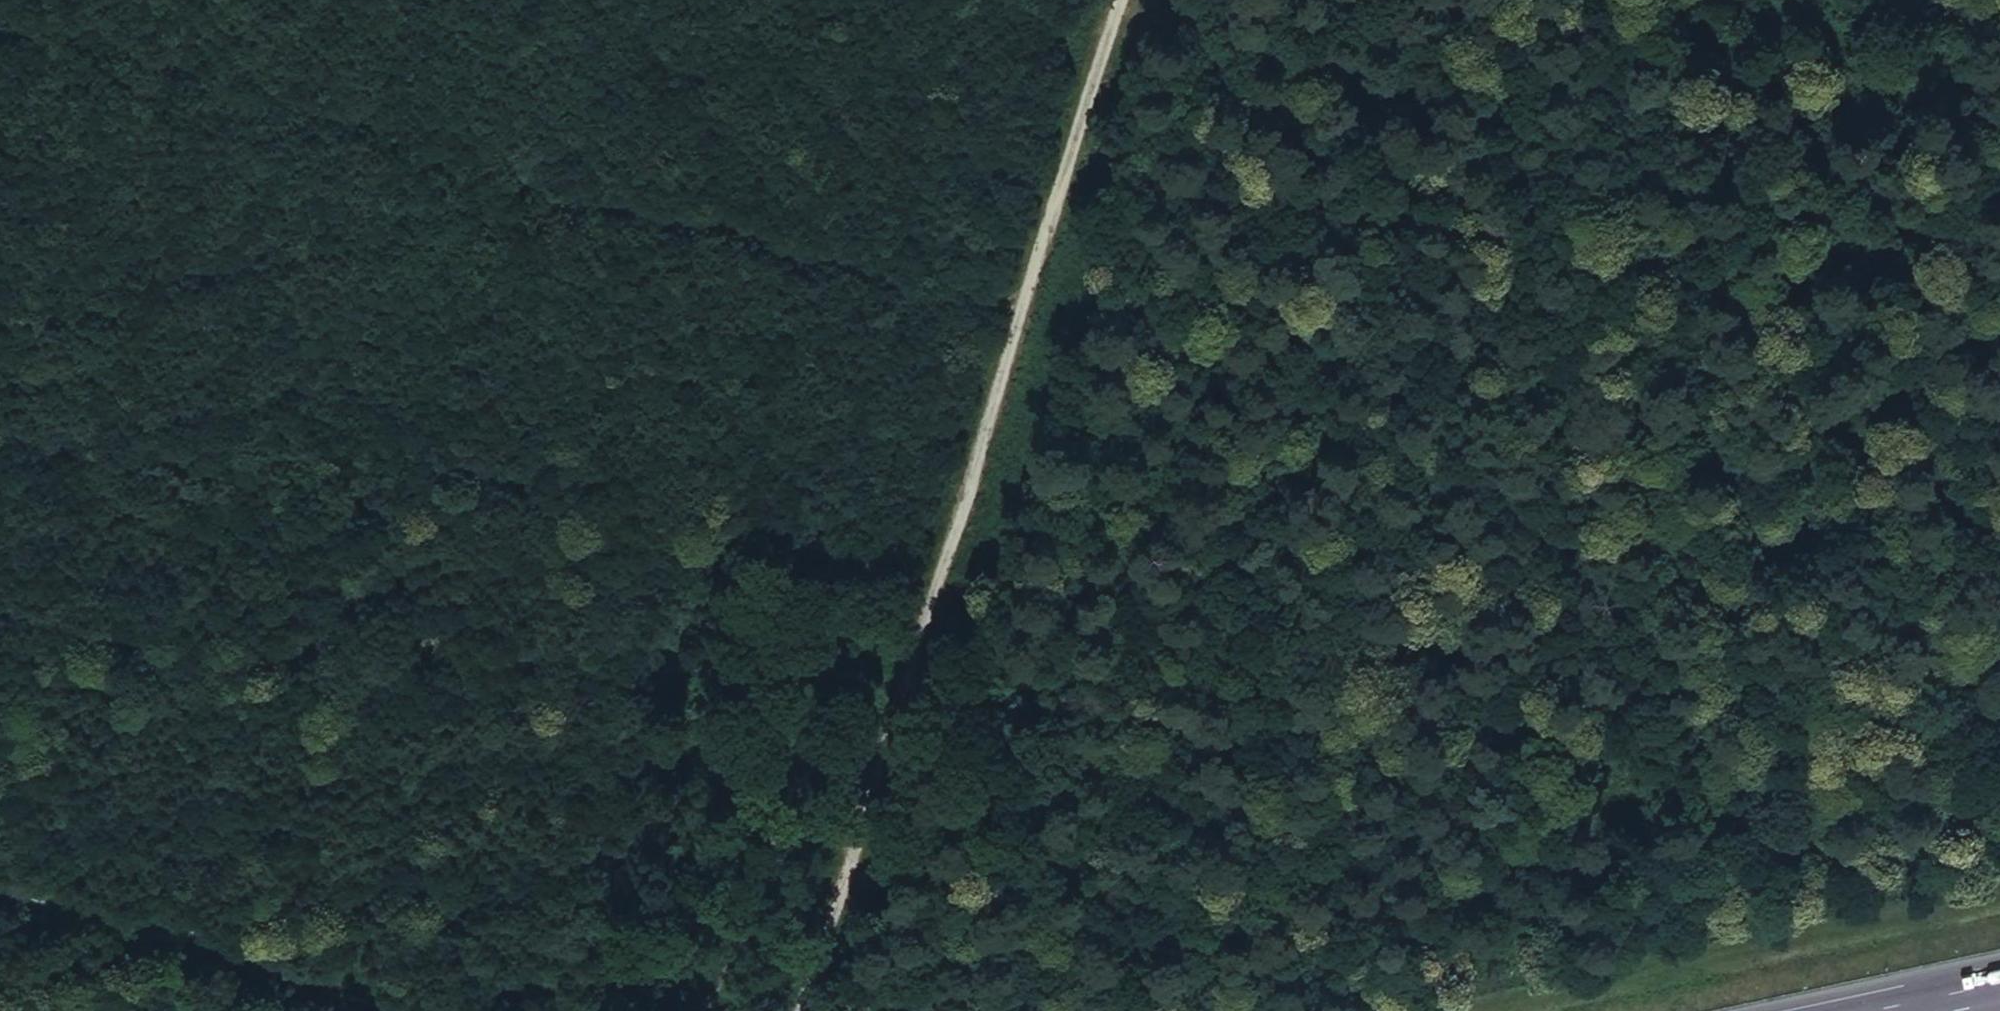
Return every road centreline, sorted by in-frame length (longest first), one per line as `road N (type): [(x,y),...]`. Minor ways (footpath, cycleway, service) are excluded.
road 1 (track): [(1111,0),(794,1010)]

